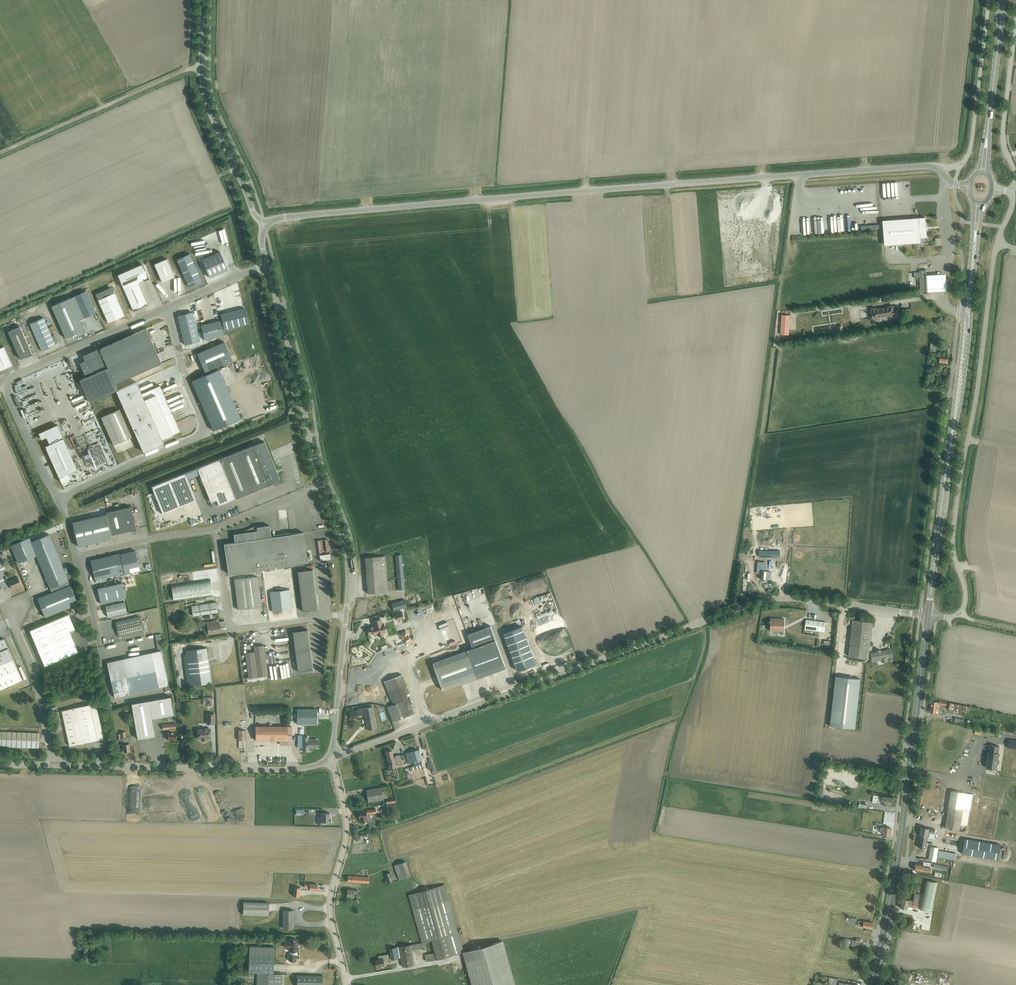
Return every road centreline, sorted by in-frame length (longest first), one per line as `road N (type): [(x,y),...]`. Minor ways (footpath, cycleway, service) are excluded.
road 1 (tertiary): [(265,224),(584,191),(941,170)]
road 2 (unclassified): [(332,759),(768,600),(900,612)]
road 3 (unclassified): [(997,242),(953,536),(965,604),(944,617)]
road 4 (primary): [(871,984),(898,857),(928,615)]
road 5 (primary): [(928,615),(975,245)]
road 6 (unclassified): [(62,499),(8,391),(11,381),(170,308)]
road 7 (unclassified): [(62,499),(202,435),(170,308)]
road 8 (unclassified): [(265,224),(204,89),(203,0)]
road 9 (unclassified): [(54,765),(285,770)]
road 10 (tertiary): [(345,984),(330,907),(347,817),(332,759)]
road 11 (tertiary): [(323,486),(267,265)]
road 12 (track): [(202,63),(0,152)]
road 13 (unclassified): [(346,613),(237,630),(216,530)]
road 14 (unclassified): [(989,0),(971,147),(961,164),(941,170)]
road 15 (unclassified): [(1015,22),(1003,131),(1014,191)]
road 16 (unclassified): [(54,765),(12,609)]
road 17 (tertiary): [(332,759),(346,613)]
road 18 (unclassified): [(76,557),(216,530)]
road 19 (tertiary): [(346,613),(347,548),(323,486)]
road 20 (primary): [(988,128),(1004,0)]

